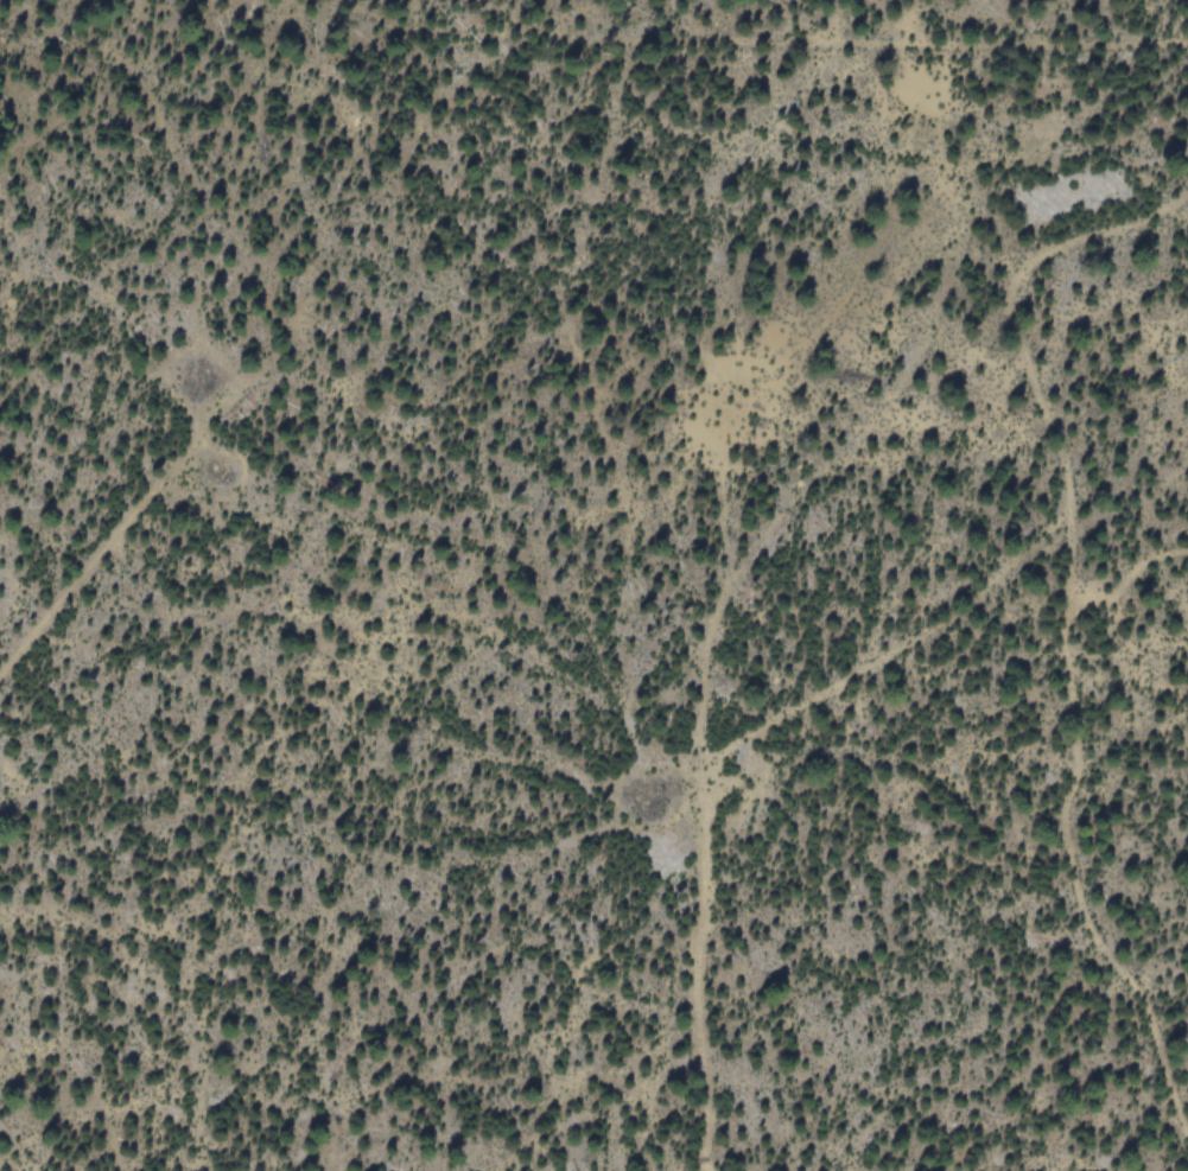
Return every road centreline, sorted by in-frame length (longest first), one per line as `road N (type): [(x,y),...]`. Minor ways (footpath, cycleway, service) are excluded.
road 1 (track): [(1187,203),(1165,225),(1044,260),(1010,307),(1063,515),(1076,846),(1187,1117)]
road 2 (track): [(1063,515),(709,766),(709,1170)]
road 3 (track): [(0,689),(164,481)]

